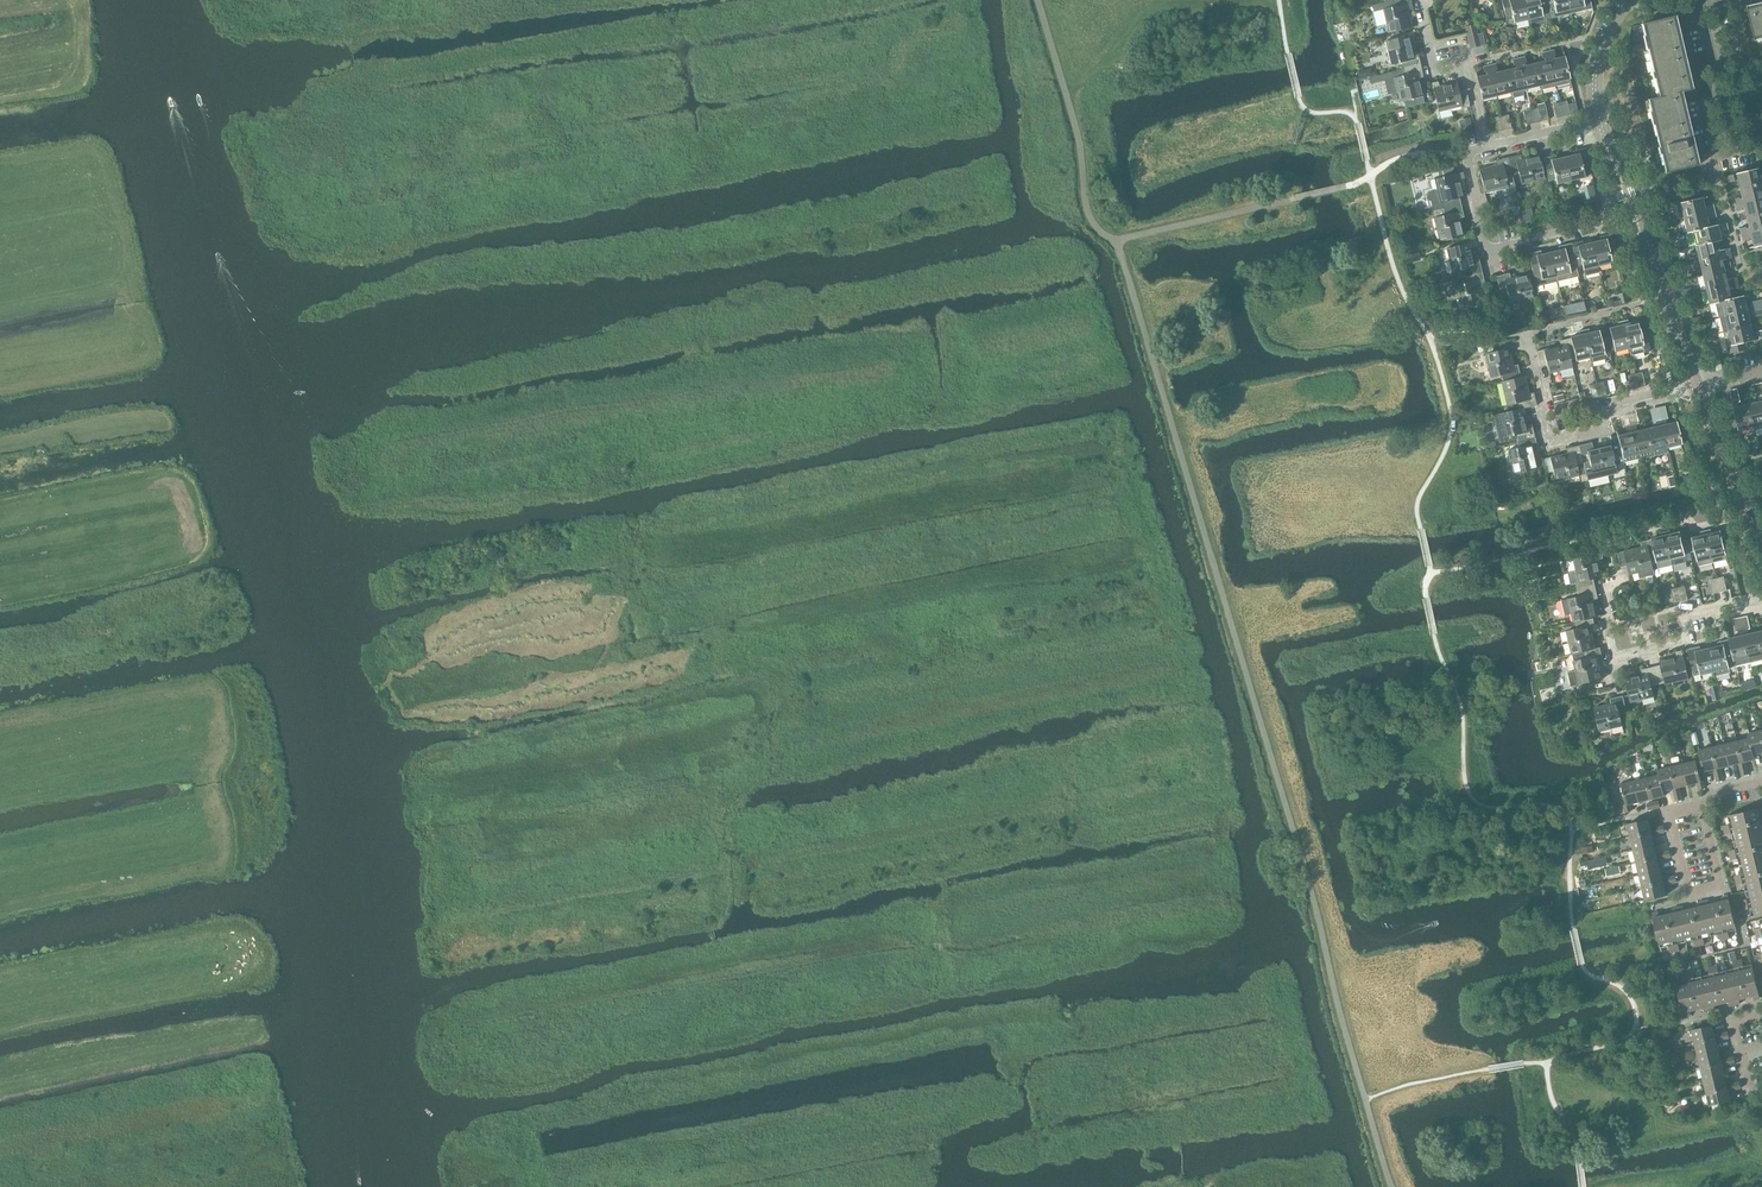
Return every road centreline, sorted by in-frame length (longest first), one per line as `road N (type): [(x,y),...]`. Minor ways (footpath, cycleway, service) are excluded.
road 1 (residential): [(1525,333),(1550,443),(1602,431),(1614,402),(1695,385)]
road 2 (tertiary): [(1695,385),(1602,123)]
road 3 (residential): [(1617,582),(1608,591),(1616,660),(1693,642),(1688,620),(1761,603)]
road 4 (residential): [(1613,220),(1487,252),(1466,155),(1488,150)]
road 5 (tertiary): [(1761,530),(1695,385)]
road 6 (tertiary): [(1602,123),(1596,68),(1623,4)]

